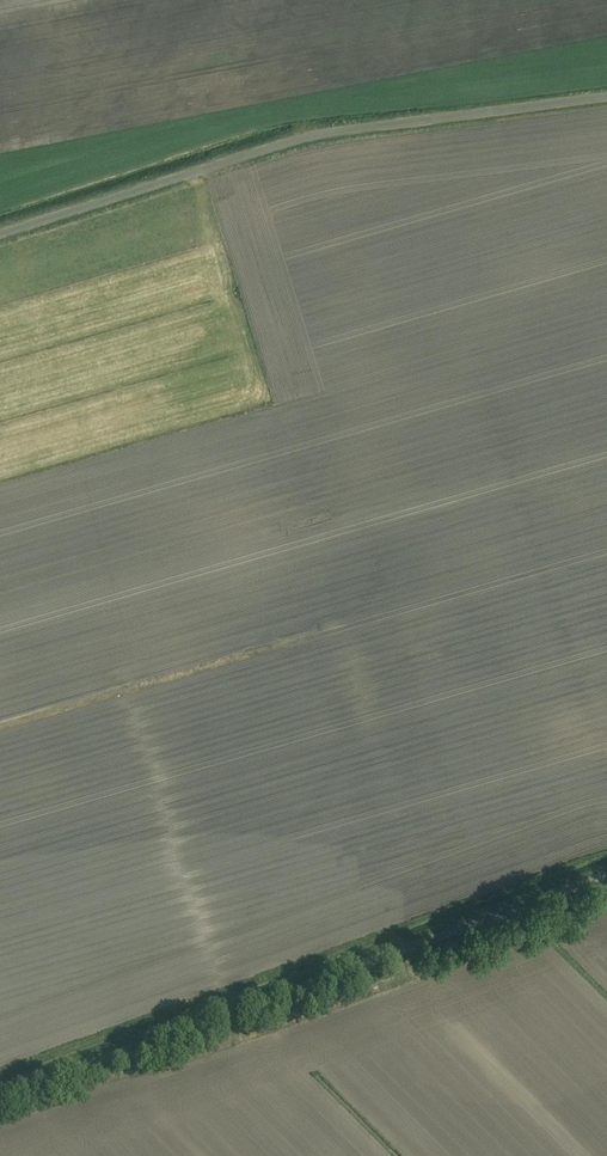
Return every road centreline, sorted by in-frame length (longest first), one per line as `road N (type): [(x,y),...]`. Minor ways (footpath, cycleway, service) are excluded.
road 1 (unclassified): [(0,1095),(606,876)]
road 2 (unclassified): [(0,234),(303,138),(606,96)]

